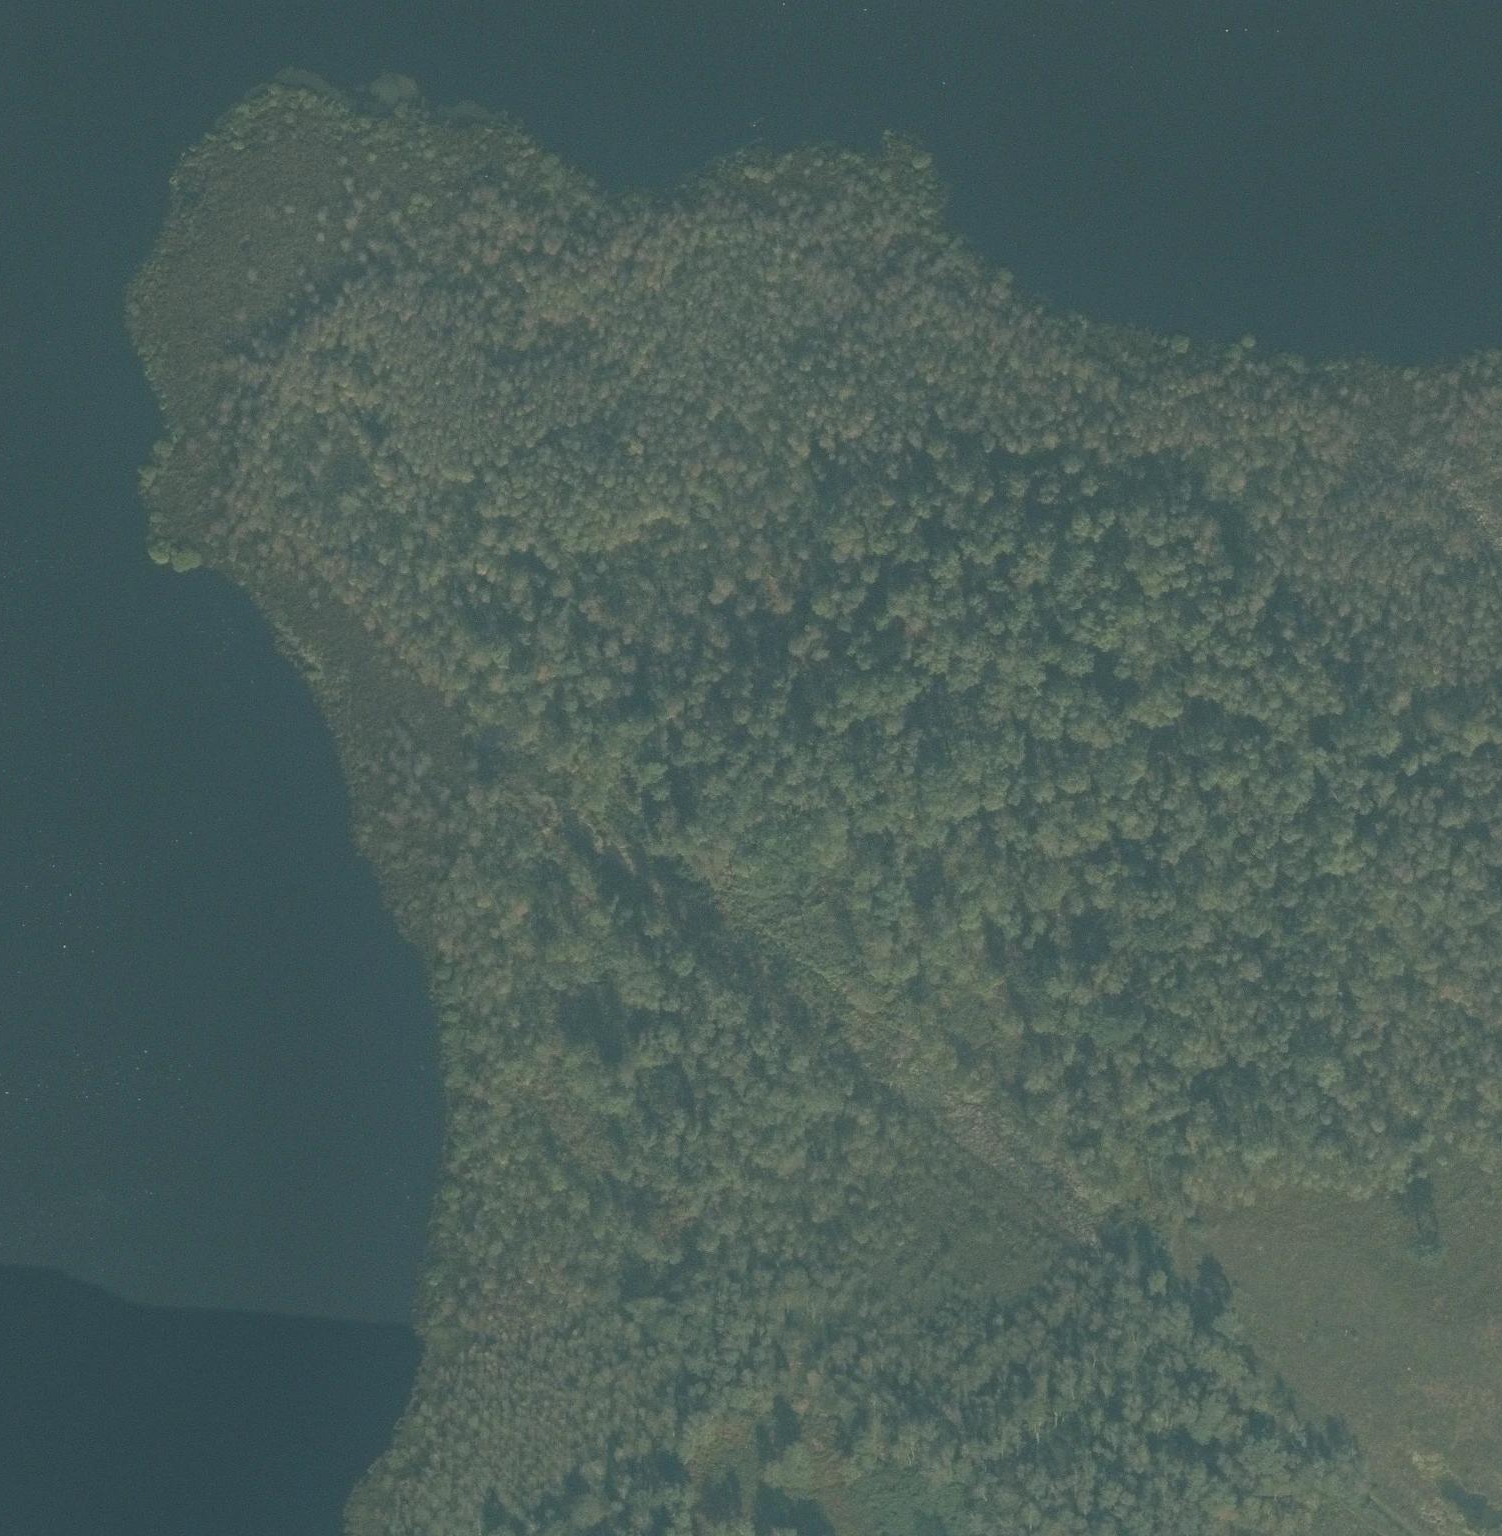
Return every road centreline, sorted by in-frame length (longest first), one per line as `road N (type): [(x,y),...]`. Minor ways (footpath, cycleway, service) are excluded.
road 1 (track): [(1417,1535),(1230,1375),(1236,1342),(1186,1295),(1174,1249),(1235,852),(1327,795),(1501,733)]

